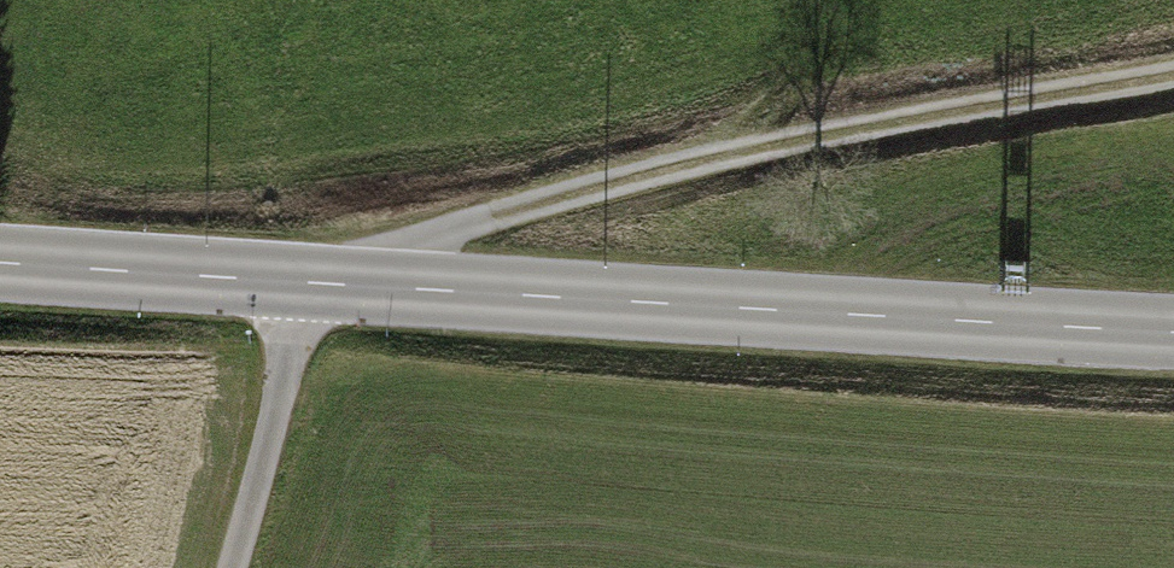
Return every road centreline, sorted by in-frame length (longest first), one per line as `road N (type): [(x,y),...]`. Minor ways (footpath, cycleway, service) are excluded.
road 1 (tertiary): [(0,263),(1173,332)]
road 2 (track): [(1173,77),(736,154),(437,229),(410,249),(405,287)]
road 3 (track): [(236,567),(310,280)]

